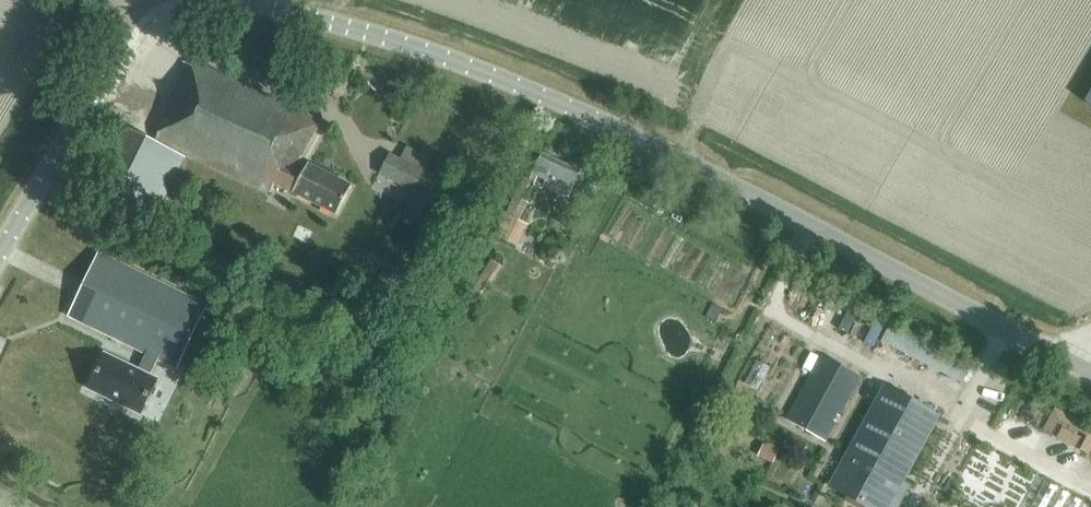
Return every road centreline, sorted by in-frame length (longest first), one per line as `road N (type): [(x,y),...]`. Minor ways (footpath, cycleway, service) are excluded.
road 1 (unclassified): [(1090,373),(613,127),(432,52),(242,0)]
road 2 (tertiary): [(0,253),(109,68),(133,0)]

